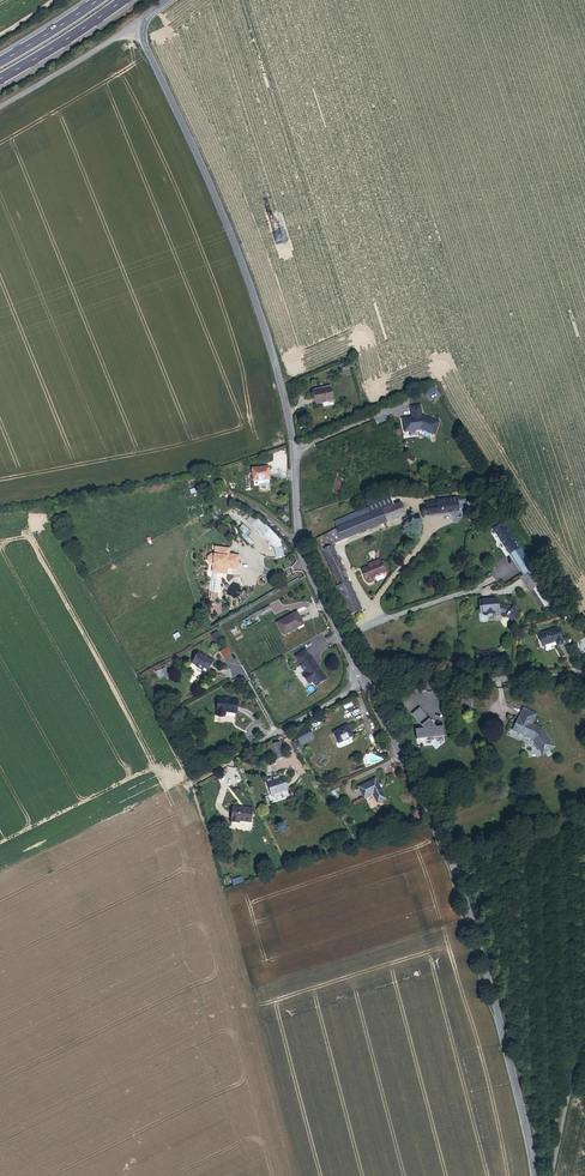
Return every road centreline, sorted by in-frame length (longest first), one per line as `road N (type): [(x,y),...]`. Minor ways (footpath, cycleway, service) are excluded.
road 1 (tertiary): [(361,685),(299,553),(291,432),(259,309),(141,33)]
road 2 (tertiary): [(534,1175),(488,979),(426,819),(361,685)]
road 3 (unclassified): [(584,674),(361,685)]
road 4 (unclassified): [(0,109),(141,33)]
road 5 (trunk): [(0,78),(124,0)]
road 6 (unclassified): [(551,1175),(584,1036)]

